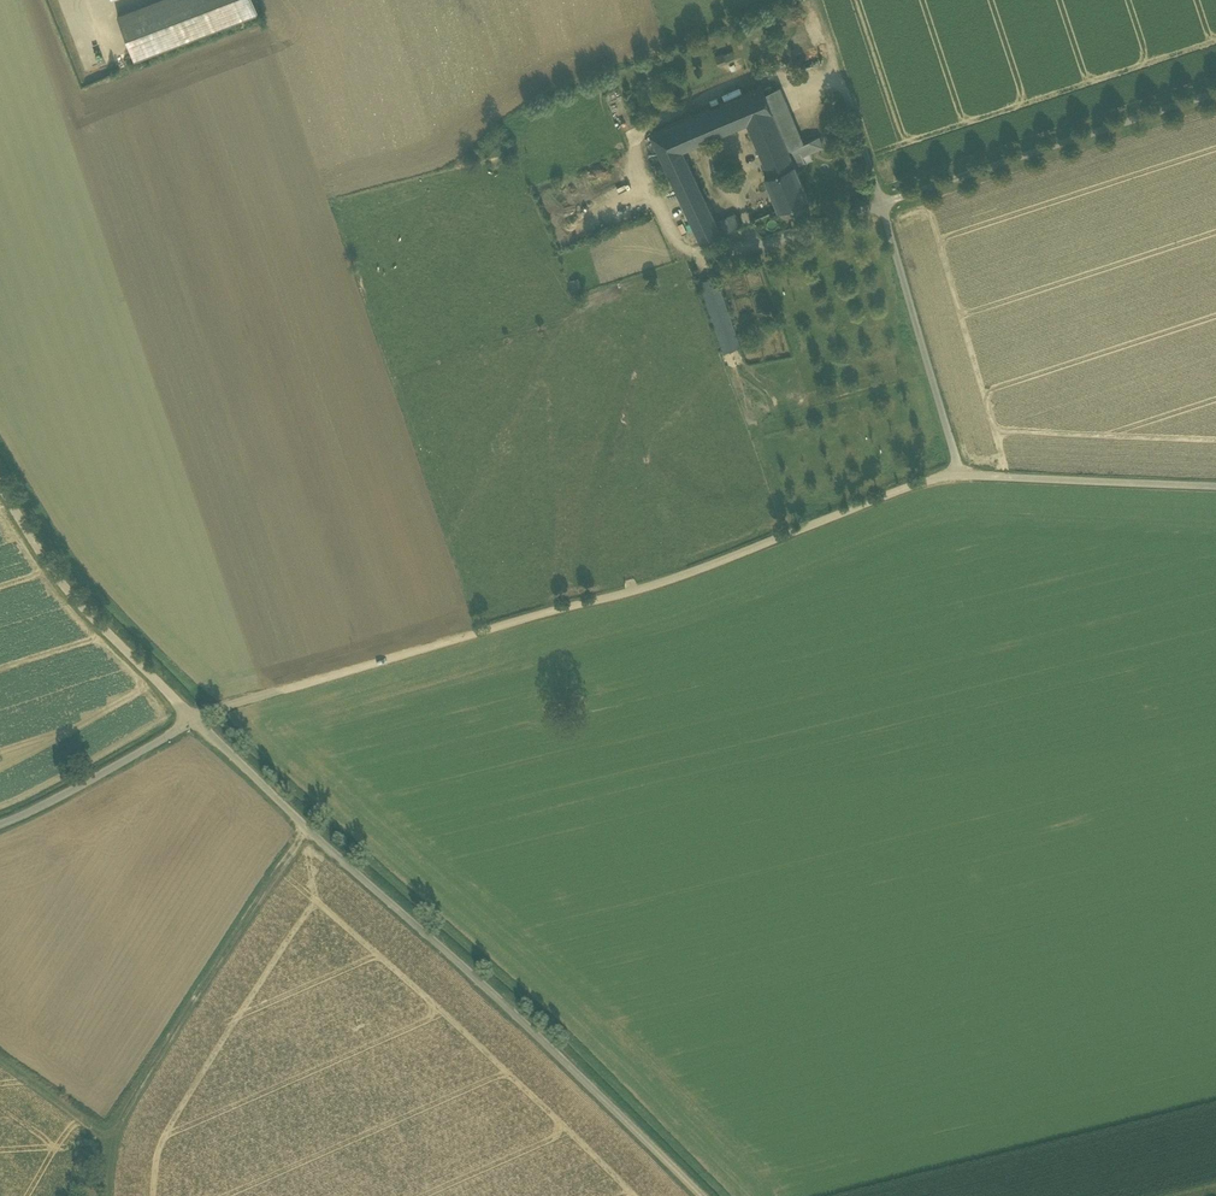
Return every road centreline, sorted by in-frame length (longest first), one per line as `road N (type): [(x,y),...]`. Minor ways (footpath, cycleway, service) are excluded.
road 1 (unclassified): [(1215,486),(958,472),(639,589),(199,719)]
road 2 (unclassified): [(702,1195),(304,827),(199,719)]
road 3 (track): [(304,827),(106,1135)]
road 4 (track): [(1215,92),(884,201)]
road 5 (unclassified): [(199,719),(61,582),(0,484)]
road 6 (unclassified): [(0,823),(199,719)]
road 7 (track): [(0,1061),(106,1135),(108,1195)]

